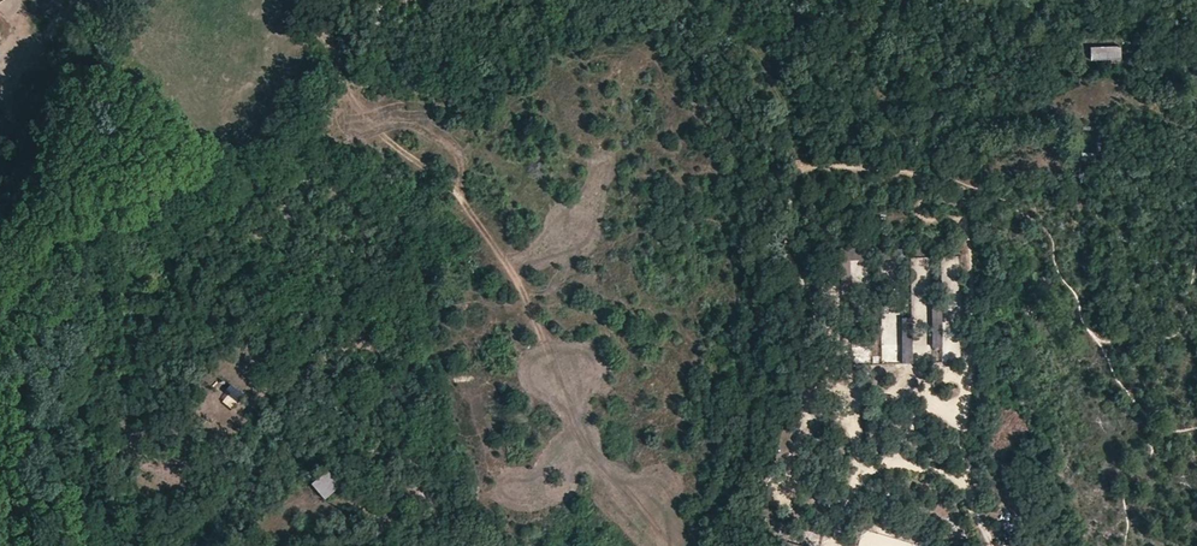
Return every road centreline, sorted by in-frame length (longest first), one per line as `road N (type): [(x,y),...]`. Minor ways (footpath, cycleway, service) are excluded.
road 1 (unclassified): [(279,145),(356,210),(365,267),(358,331),(385,362),(425,492),(483,545)]

